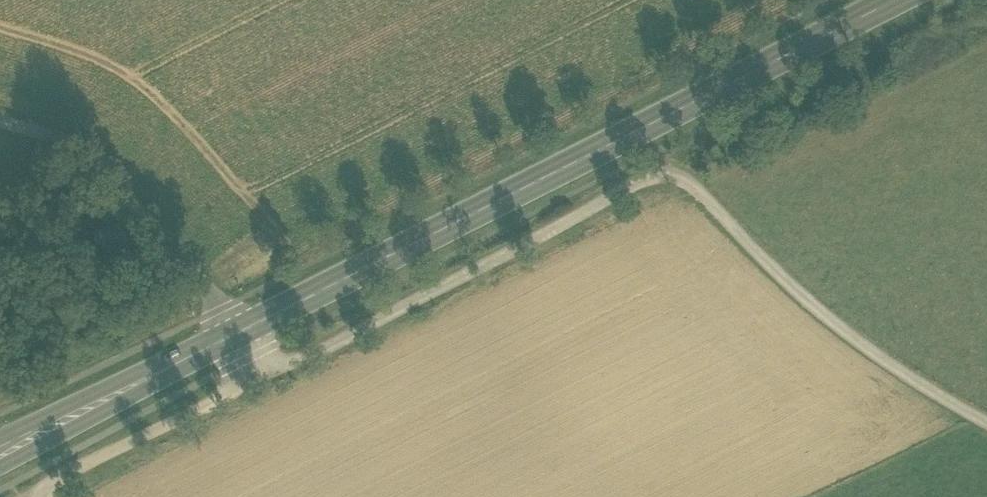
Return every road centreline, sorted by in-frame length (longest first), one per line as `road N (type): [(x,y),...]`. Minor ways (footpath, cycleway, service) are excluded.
road 1 (unclassified): [(269,374),(673,171),(781,280),(864,347),(986,424)]
road 2 (secondary): [(897,0),(241,332)]
road 3 (unclassified): [(0,126),(75,148),(241,332)]
road 4 (unclassified): [(26,496),(269,374)]
road 5 (secondary): [(241,332),(0,454)]

